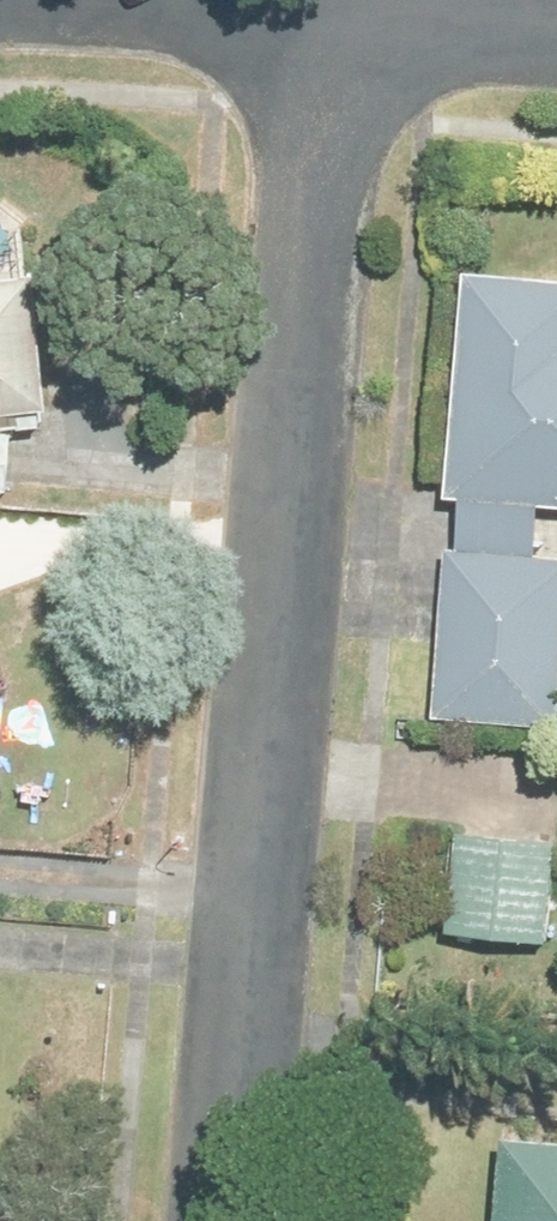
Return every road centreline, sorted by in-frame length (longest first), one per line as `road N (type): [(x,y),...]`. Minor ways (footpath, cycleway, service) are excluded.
road 1 (residential): [(224,1220),(327,24)]
road 2 (residential): [(0,0),(327,24)]
road 3 (residential): [(327,24),(556,44)]

